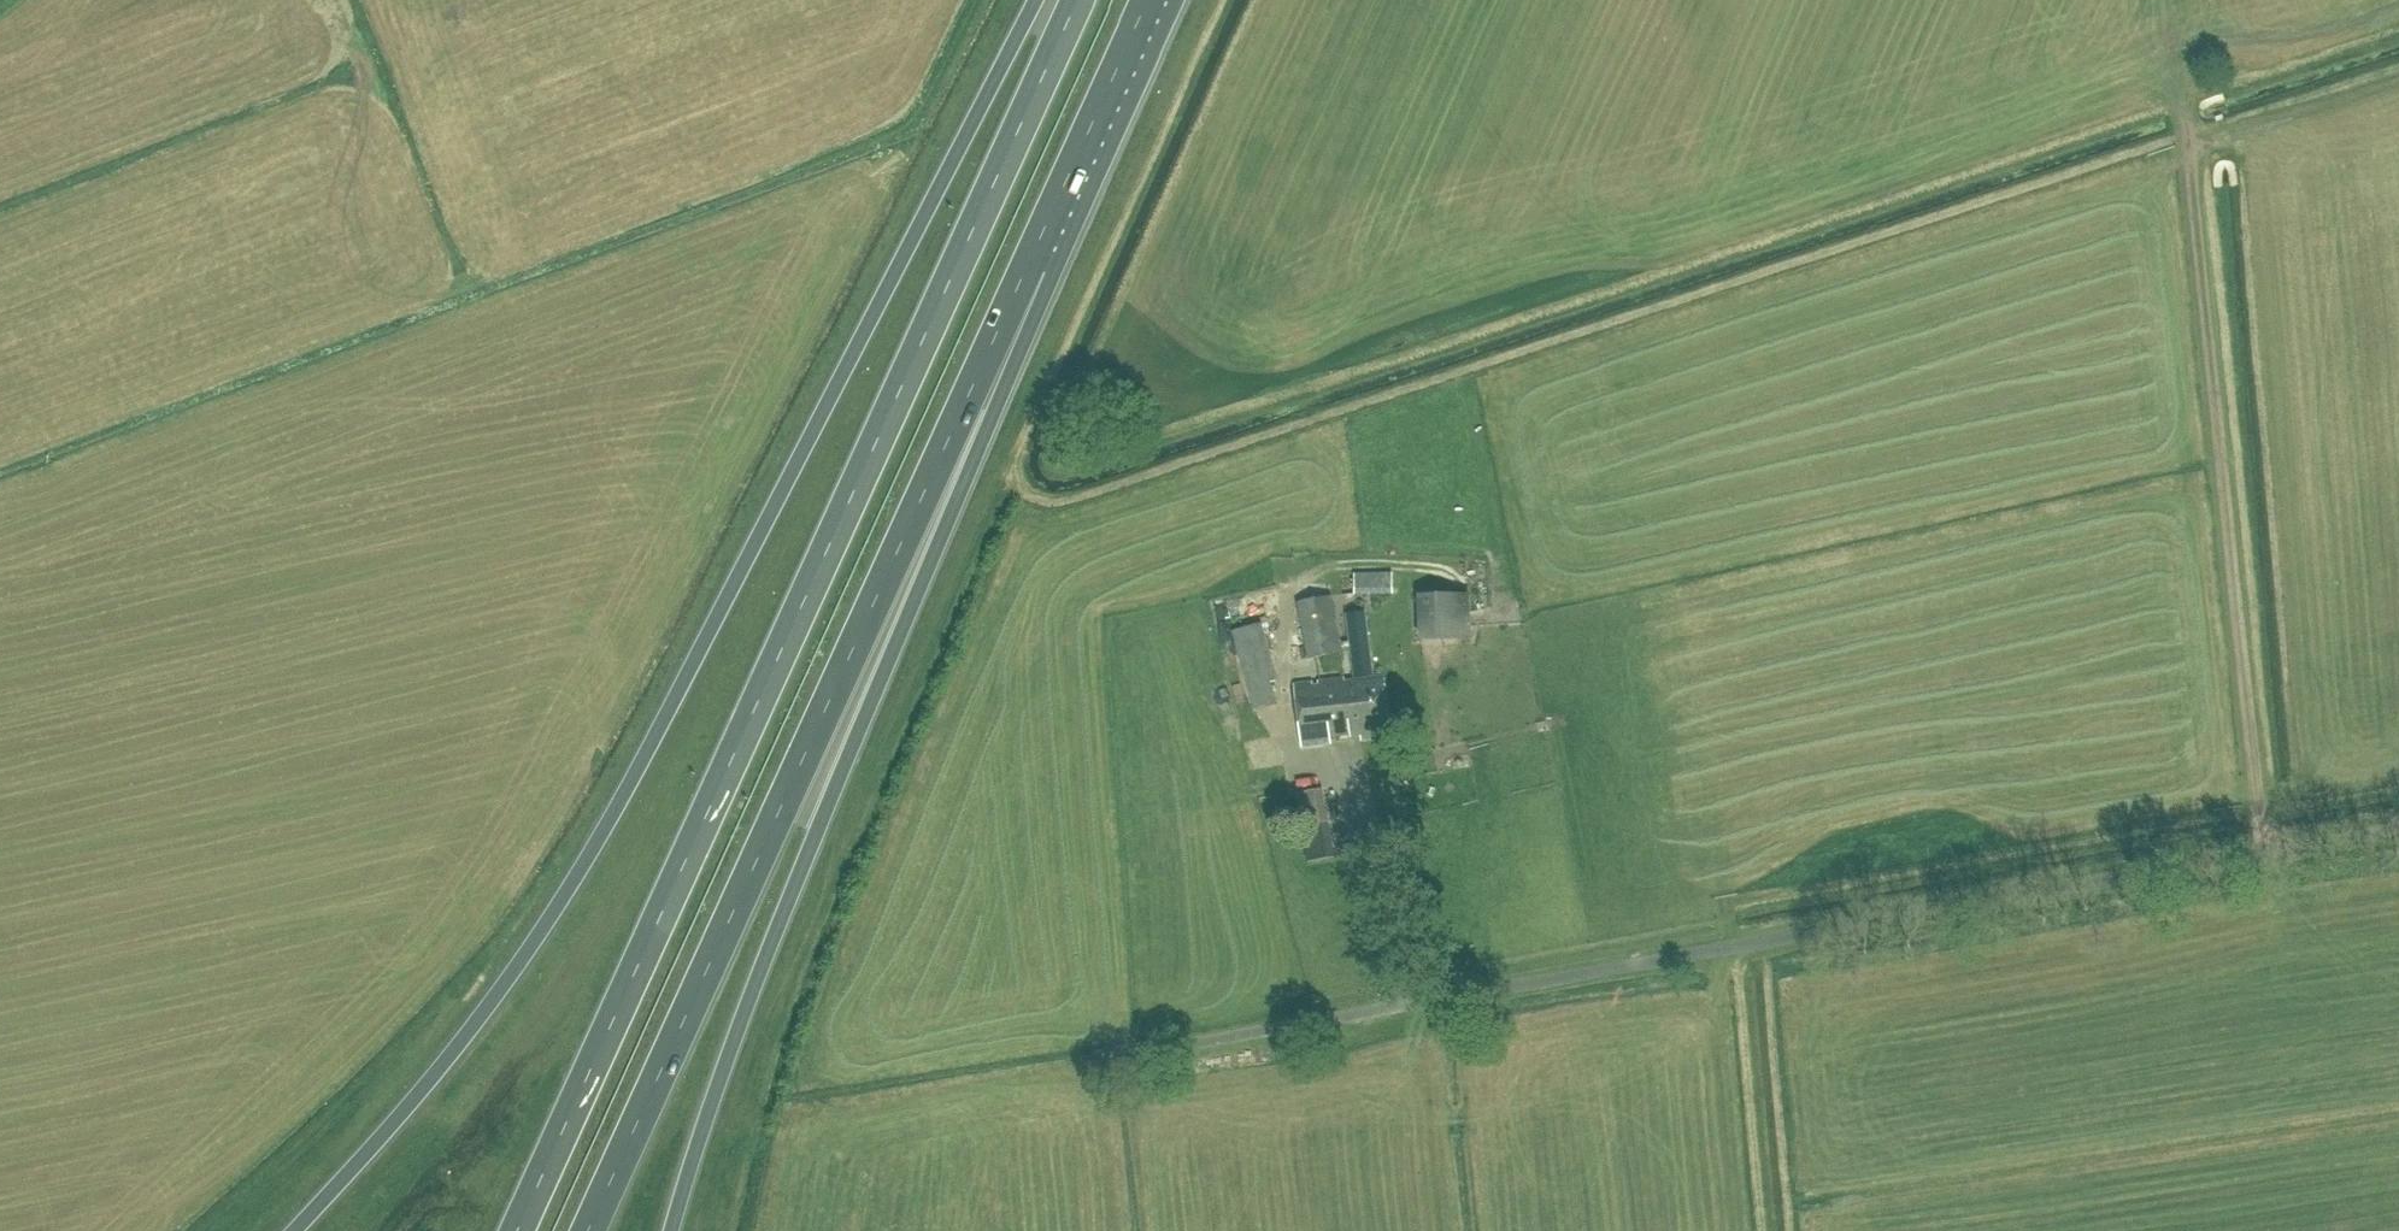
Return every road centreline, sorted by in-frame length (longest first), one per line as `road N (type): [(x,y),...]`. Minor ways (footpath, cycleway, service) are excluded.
road 1 (trunk): [(1033,0),(578,869),(519,966),(295,1230)]
road 2 (trunk): [(1078,0),(516,1230)]
road 3 (unclassified): [(1118,1054),(2398,828)]
road 4 (trunk): [(588,1230),(1028,266)]
road 5 (trunk): [(672,1230),(731,1043),(944,528),(1028,266)]
road 6 (track): [(2184,107),(2267,852)]
road 7 (trunk): [(1028,266),(1149,0)]

